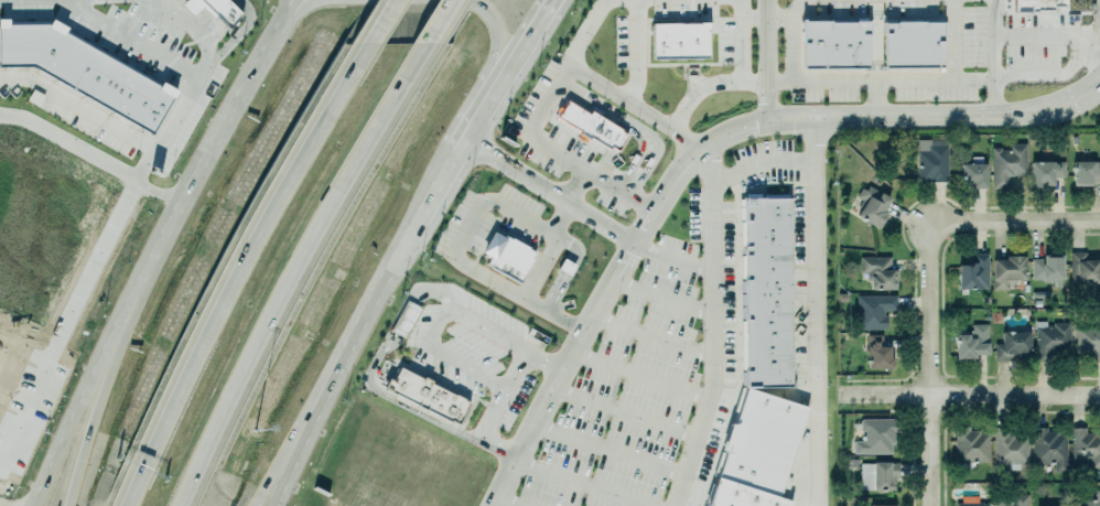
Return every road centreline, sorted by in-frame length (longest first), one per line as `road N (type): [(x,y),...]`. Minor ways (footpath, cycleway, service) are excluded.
road 1 (motorway): [(367,41),(229,283),(126,505)]
road 2 (motorway): [(205,505),(422,43)]
road 3 (residential): [(929,505),(927,225)]
road 4 (residential): [(1099,395),(839,395)]
road 5 (secondary): [(287,8),(175,206)]
road 6 (secondary): [(439,182),(446,132),(496,43),(492,20),(474,0)]
road 7 (motorway): [(252,505),(351,345)]
road 8 (secondary): [(109,332),(36,505)]
road 9 (motorway): [(109,332),(68,505)]
road 10 (secondary): [(274,505),(351,345)]
road 11 (residential): [(1099,223),(927,225)]
road 12 (secondary): [(461,142),(549,0)]
road 13 (secondary): [(175,206),(109,332)]
road 14 (secondary): [(351,345),(410,236)]

